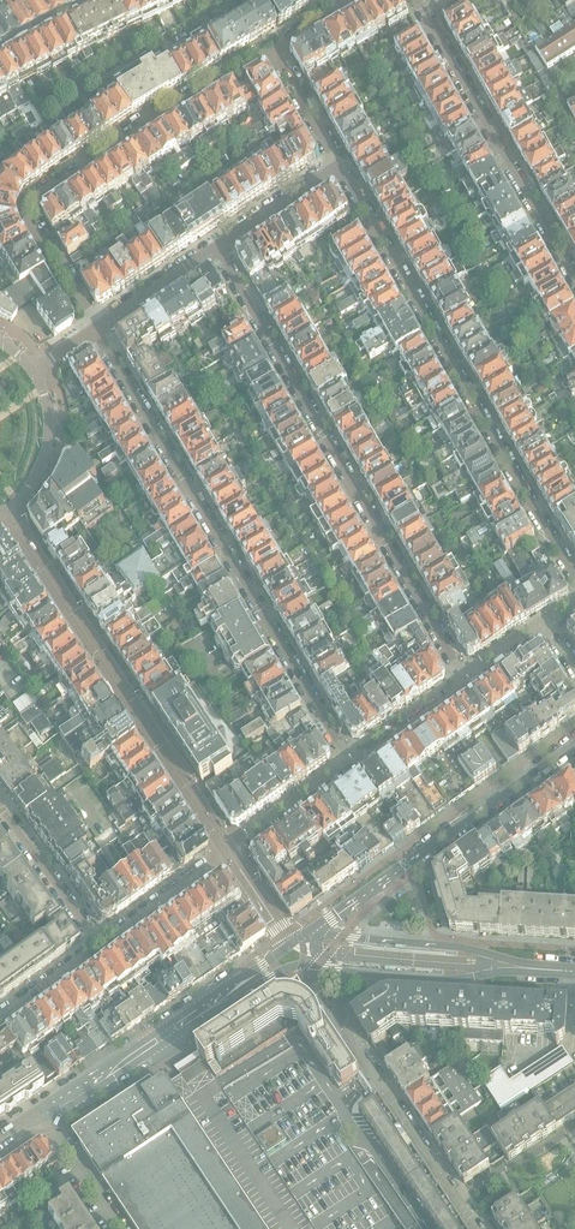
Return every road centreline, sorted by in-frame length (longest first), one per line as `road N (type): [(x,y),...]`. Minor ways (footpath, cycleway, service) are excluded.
road 1 (residential): [(349,759),(98,328)]
road 2 (residential): [(463,676),(216,247)]
road 3 (residential): [(339,165),(574,575)]
road 4 (residential): [(98,328),(31,222),(34,198),(161,110),(255,53),(275,52)]
road 5 (residential): [(230,853),(5,509)]
road 6 (residential): [(574,281),(417,0)]
road 7 (residential): [(574,742),(316,927)]
road 8 (tertiary): [(46,1110),(235,987)]
road 9 (tertiary): [(530,968),(468,949),(316,927)]
road 10 (residential): [(480,1228),(372,1072)]
road 11 (tertiary): [(348,972),(453,980),(530,968)]
road 12 (residential): [(99,944),(0,808)]
road 13 (residential): [(99,944),(230,853)]
road 14 (residential): [(5,509),(34,478),(49,435),(32,370)]
road 15 (residential): [(349,759),(230,853)]
road 16 (residential): [(216,247),(339,165)]
road 17 (residential): [(463,676),(456,692),(349,759)]
road 18 (residential): [(98,328),(216,247)]
road 19 (residential): [(121,1228),(46,1110)]
road 20 (residential): [(339,165),(275,52)]
road 21 (residential): [(0,1015),(99,944)]

